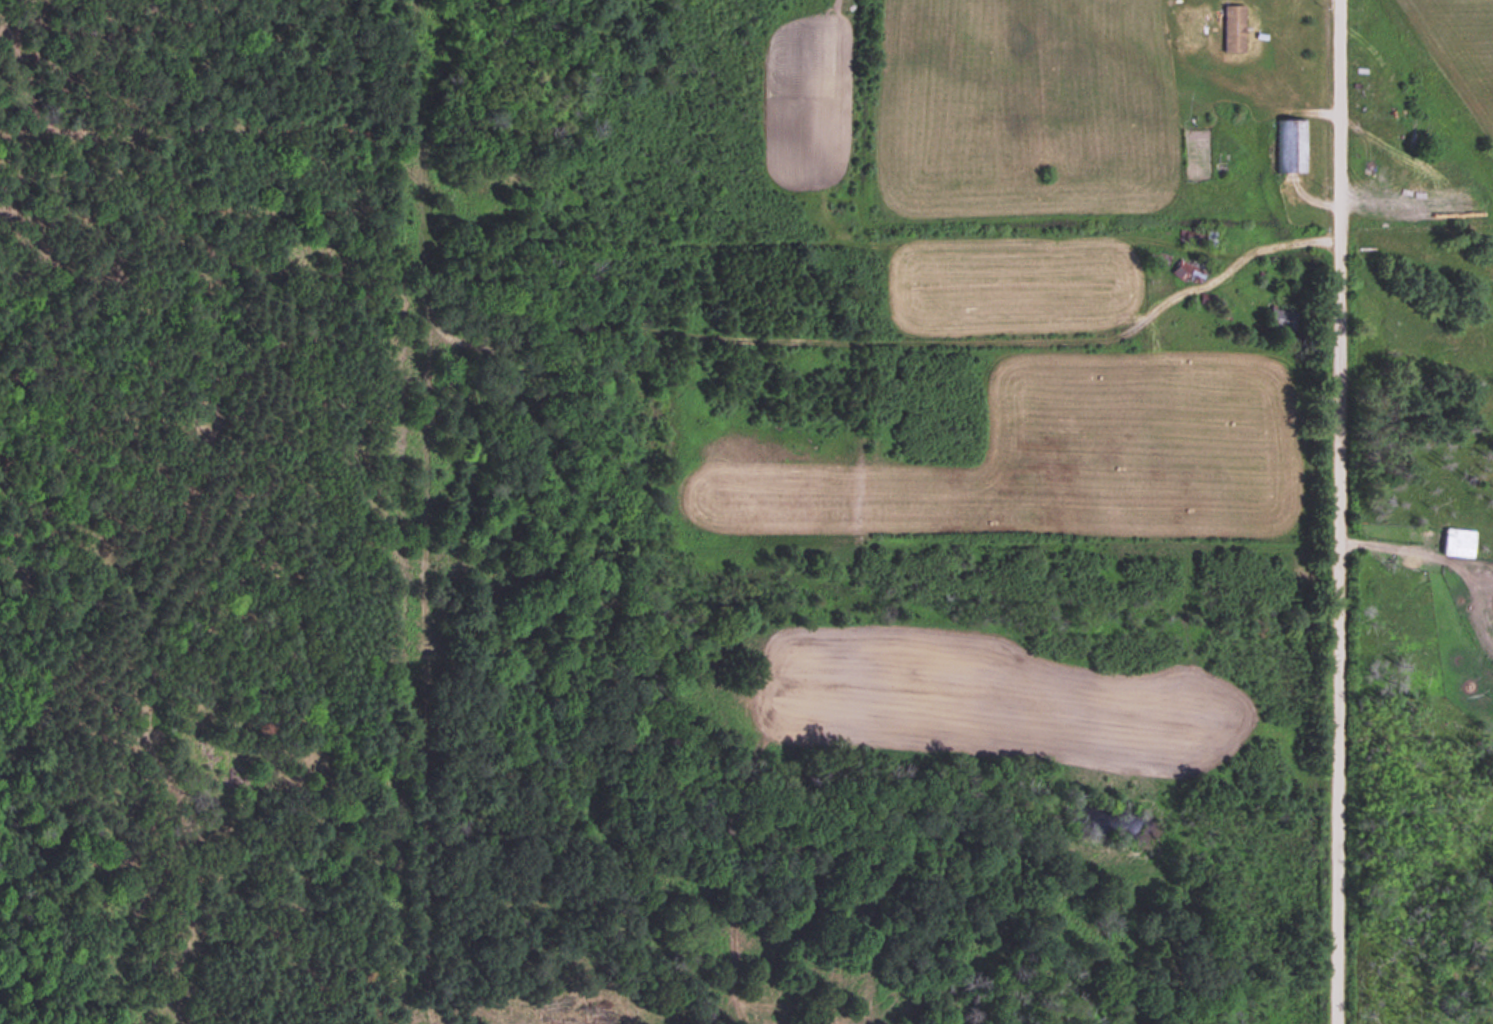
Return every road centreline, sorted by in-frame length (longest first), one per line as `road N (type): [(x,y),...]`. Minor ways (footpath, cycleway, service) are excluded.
road 1 (residential): [(1314,1023),(1311,0)]

